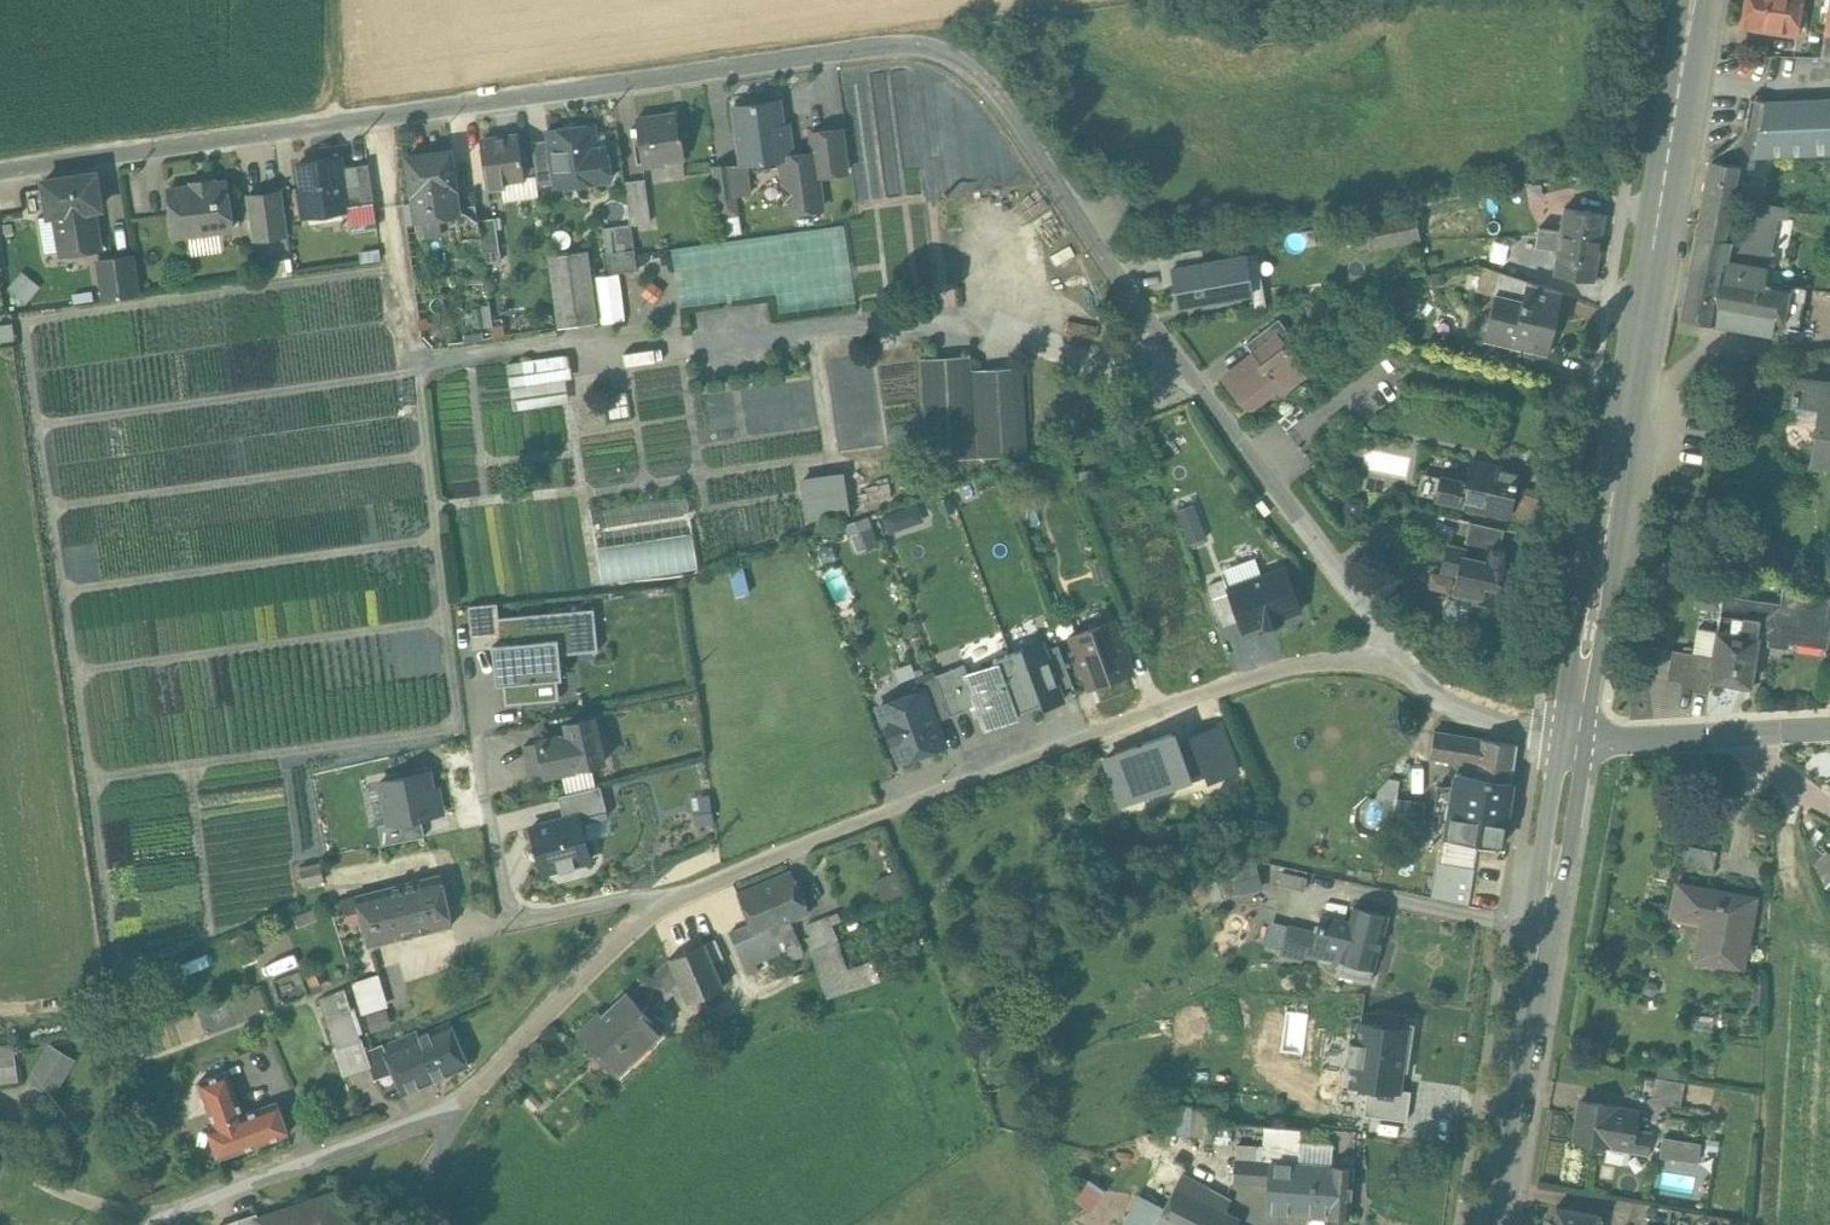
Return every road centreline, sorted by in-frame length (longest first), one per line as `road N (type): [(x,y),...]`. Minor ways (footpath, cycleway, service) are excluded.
road 1 (residential): [(0,170),(932,38),(965,53),(1117,276),(1365,595),(1397,647)]
road 2 (tertiary): [(1564,738),(1697,0)]
road 3 (residential): [(1397,647),(1272,667),(717,881)]
road 4 (residential): [(717,881),(650,916),(587,965),(490,1081),(439,1110),(215,1186),(162,1224)]
road 5 (tertiary): [(1485,1224),(1564,738)]
road 6 (residential): [(717,881),(583,901),(528,893),(507,865),(501,835),(474,625)]
road 7 (residential): [(1829,726),(1564,738)]
road 8 (residential): [(1397,647),(1451,692),(1564,738)]
road 9 (track): [(338,0),(331,125)]

